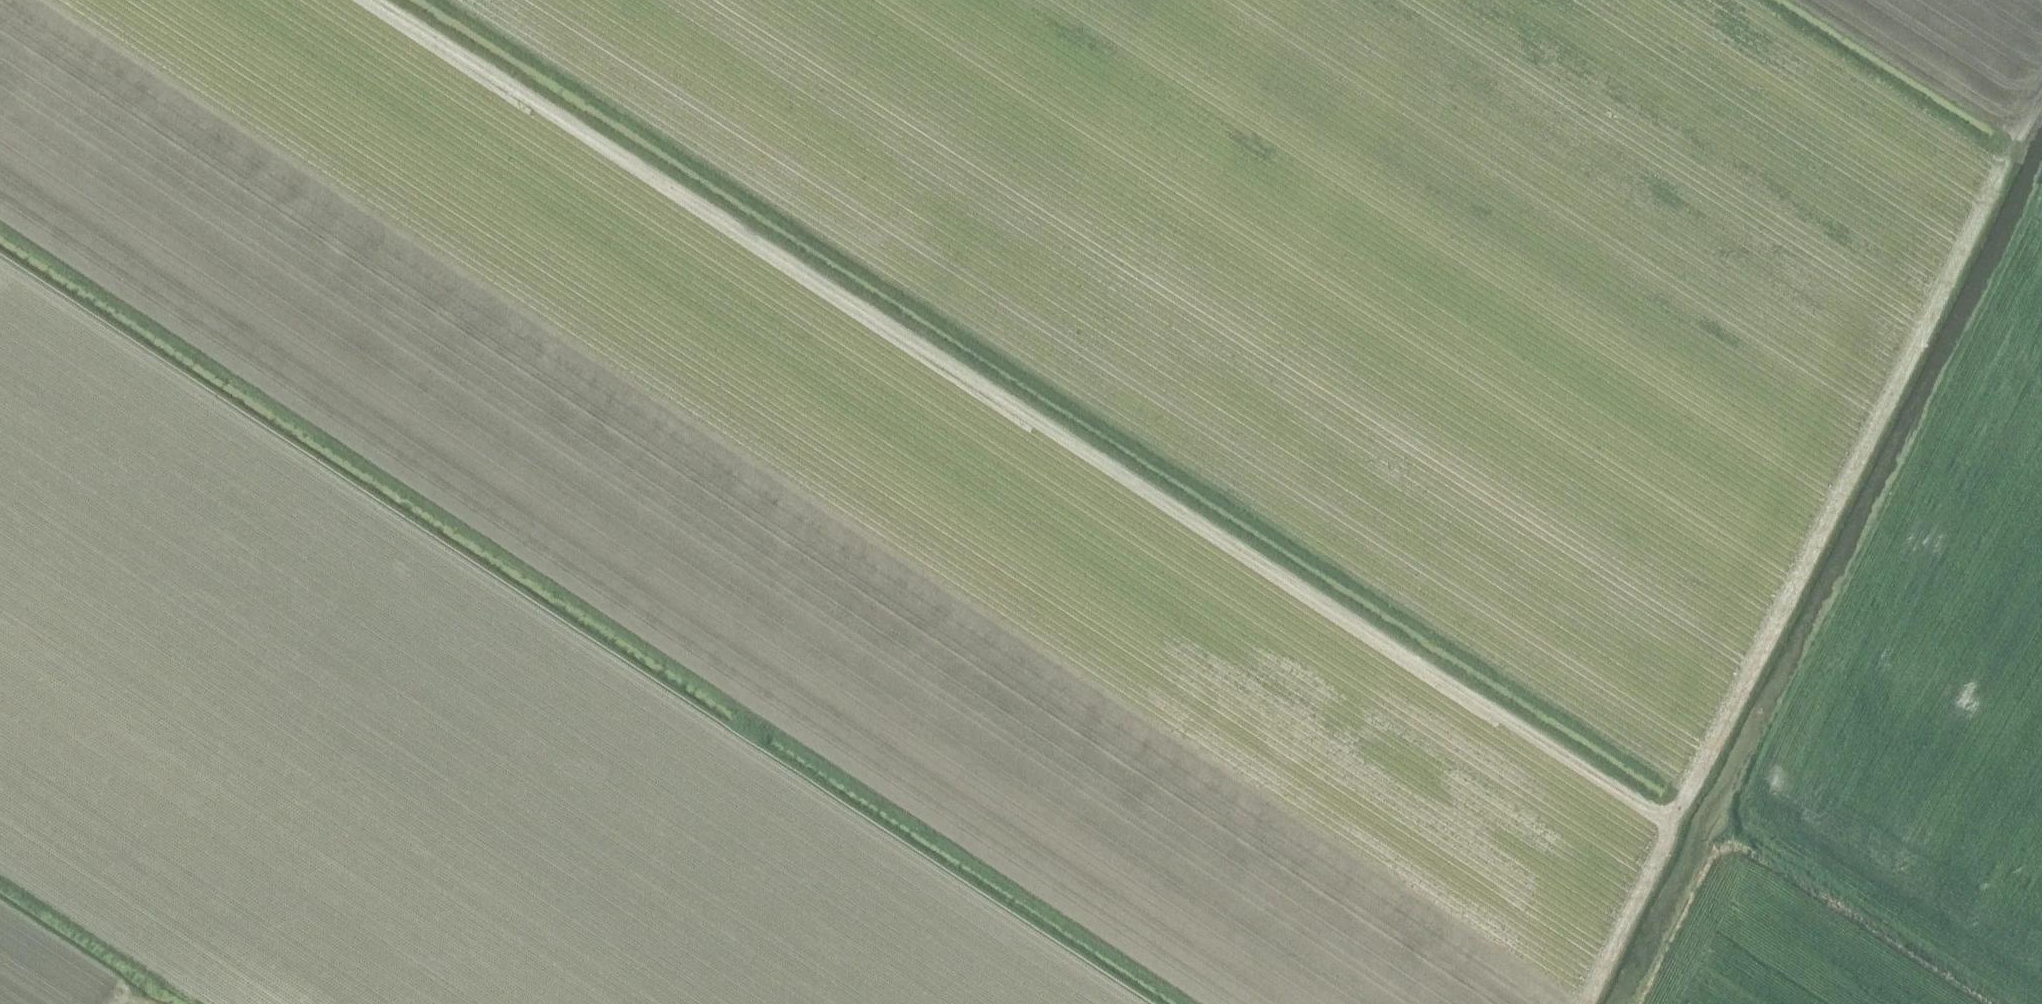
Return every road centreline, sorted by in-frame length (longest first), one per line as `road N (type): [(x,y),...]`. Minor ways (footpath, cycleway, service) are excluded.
road 1 (track): [(1204,1003),(0,222)]

